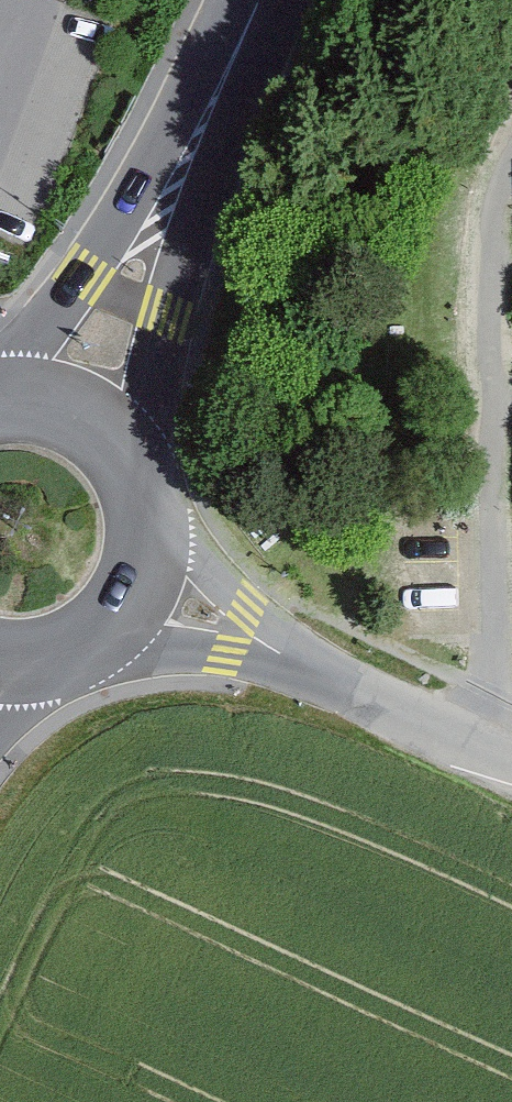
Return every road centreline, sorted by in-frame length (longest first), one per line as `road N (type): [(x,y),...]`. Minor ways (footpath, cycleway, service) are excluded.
road 1 (secondary): [(247,0),(49,425)]
road 2 (residential): [(511,762),(122,585)]
road 3 (secondary): [(122,585),(131,547),(127,508),(110,472),(83,444),(49,425)]
road 4 (secondary): [(0,658),(38,655),(73,641),(122,585)]

